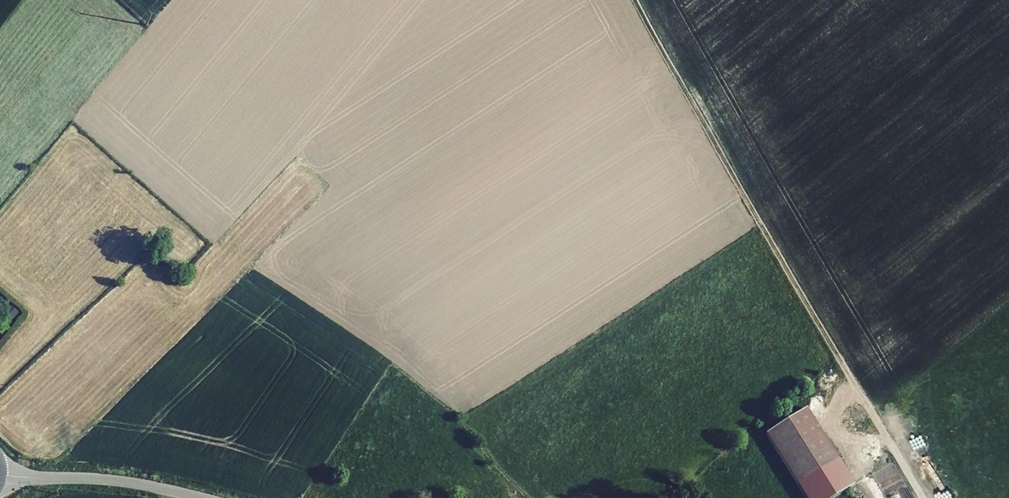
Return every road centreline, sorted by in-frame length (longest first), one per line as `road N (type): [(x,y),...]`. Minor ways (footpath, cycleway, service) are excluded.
road 1 (track): [(634,0),(923,497)]
road 2 (unclassified): [(0,475),(106,479),(201,497)]

